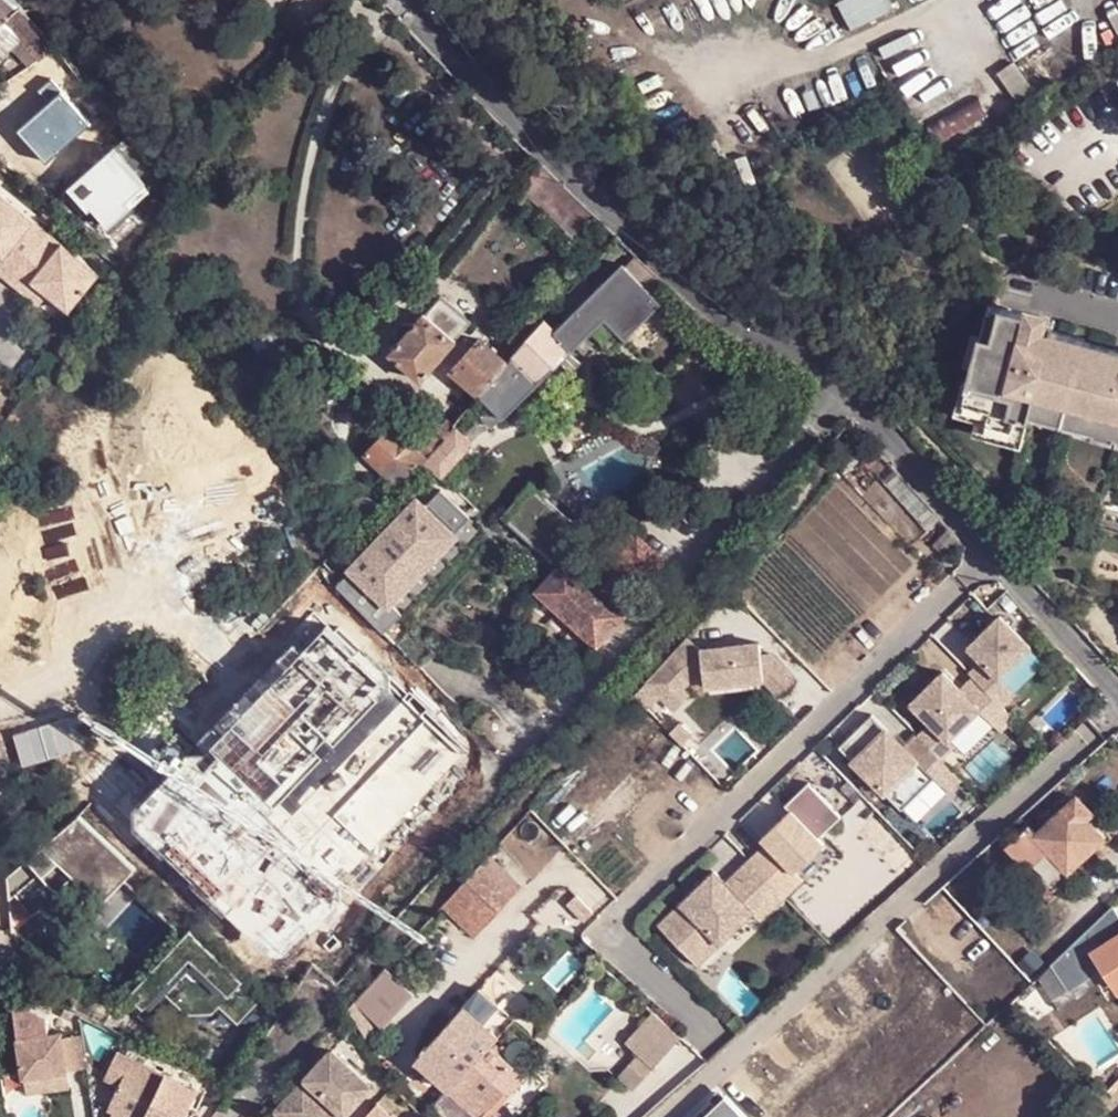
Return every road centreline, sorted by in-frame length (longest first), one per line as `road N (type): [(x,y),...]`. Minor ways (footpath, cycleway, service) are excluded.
road 1 (unclassified): [(417,0),(438,44),(728,326),(812,365),(868,412),(1117,685)]
road 2 (primary): [(603,0),(65,585),(0,638)]

